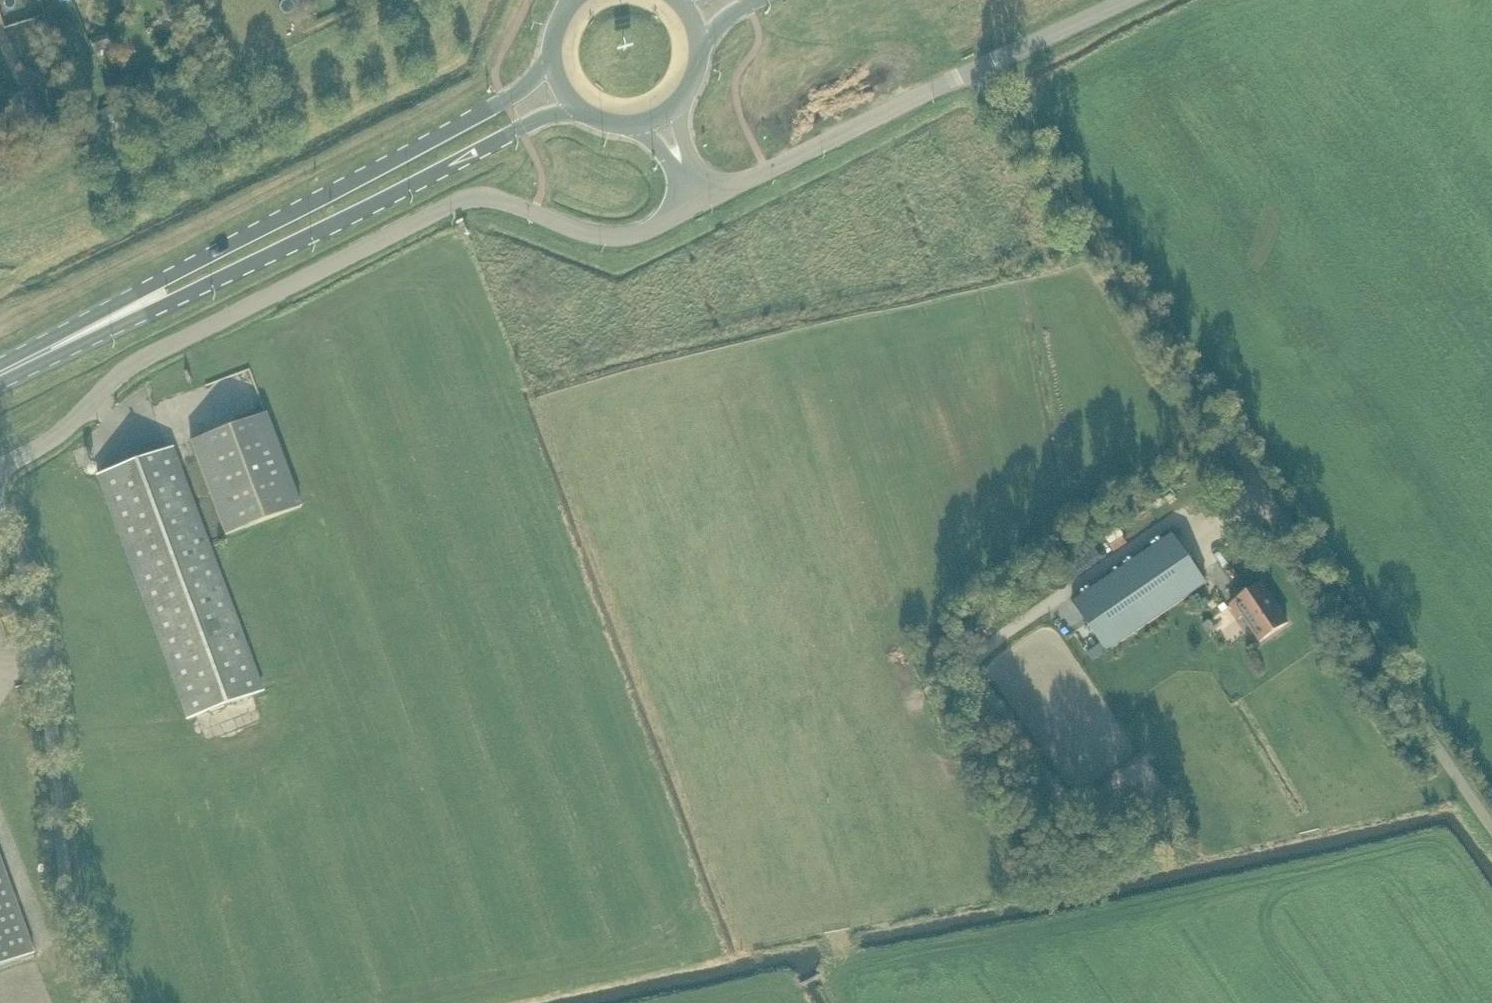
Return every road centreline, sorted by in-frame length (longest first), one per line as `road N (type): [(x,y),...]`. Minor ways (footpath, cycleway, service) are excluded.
road 1 (unclassified): [(1491,828),(976,69)]
road 2 (unclassified): [(0,470),(50,443),(146,358),(464,199),(493,198),(599,238),(644,233),(700,202)]
road 3 (primary): [(82,334),(174,302),(576,108)]
road 4 (primary): [(552,69),(160,282),(82,334)]
road 5 (unclassified): [(101,1002),(63,867),(38,618),(0,510)]
road 6 (unclassified): [(700,202),(976,69)]
road 7 (unclassified): [(976,69),(1129,0)]

